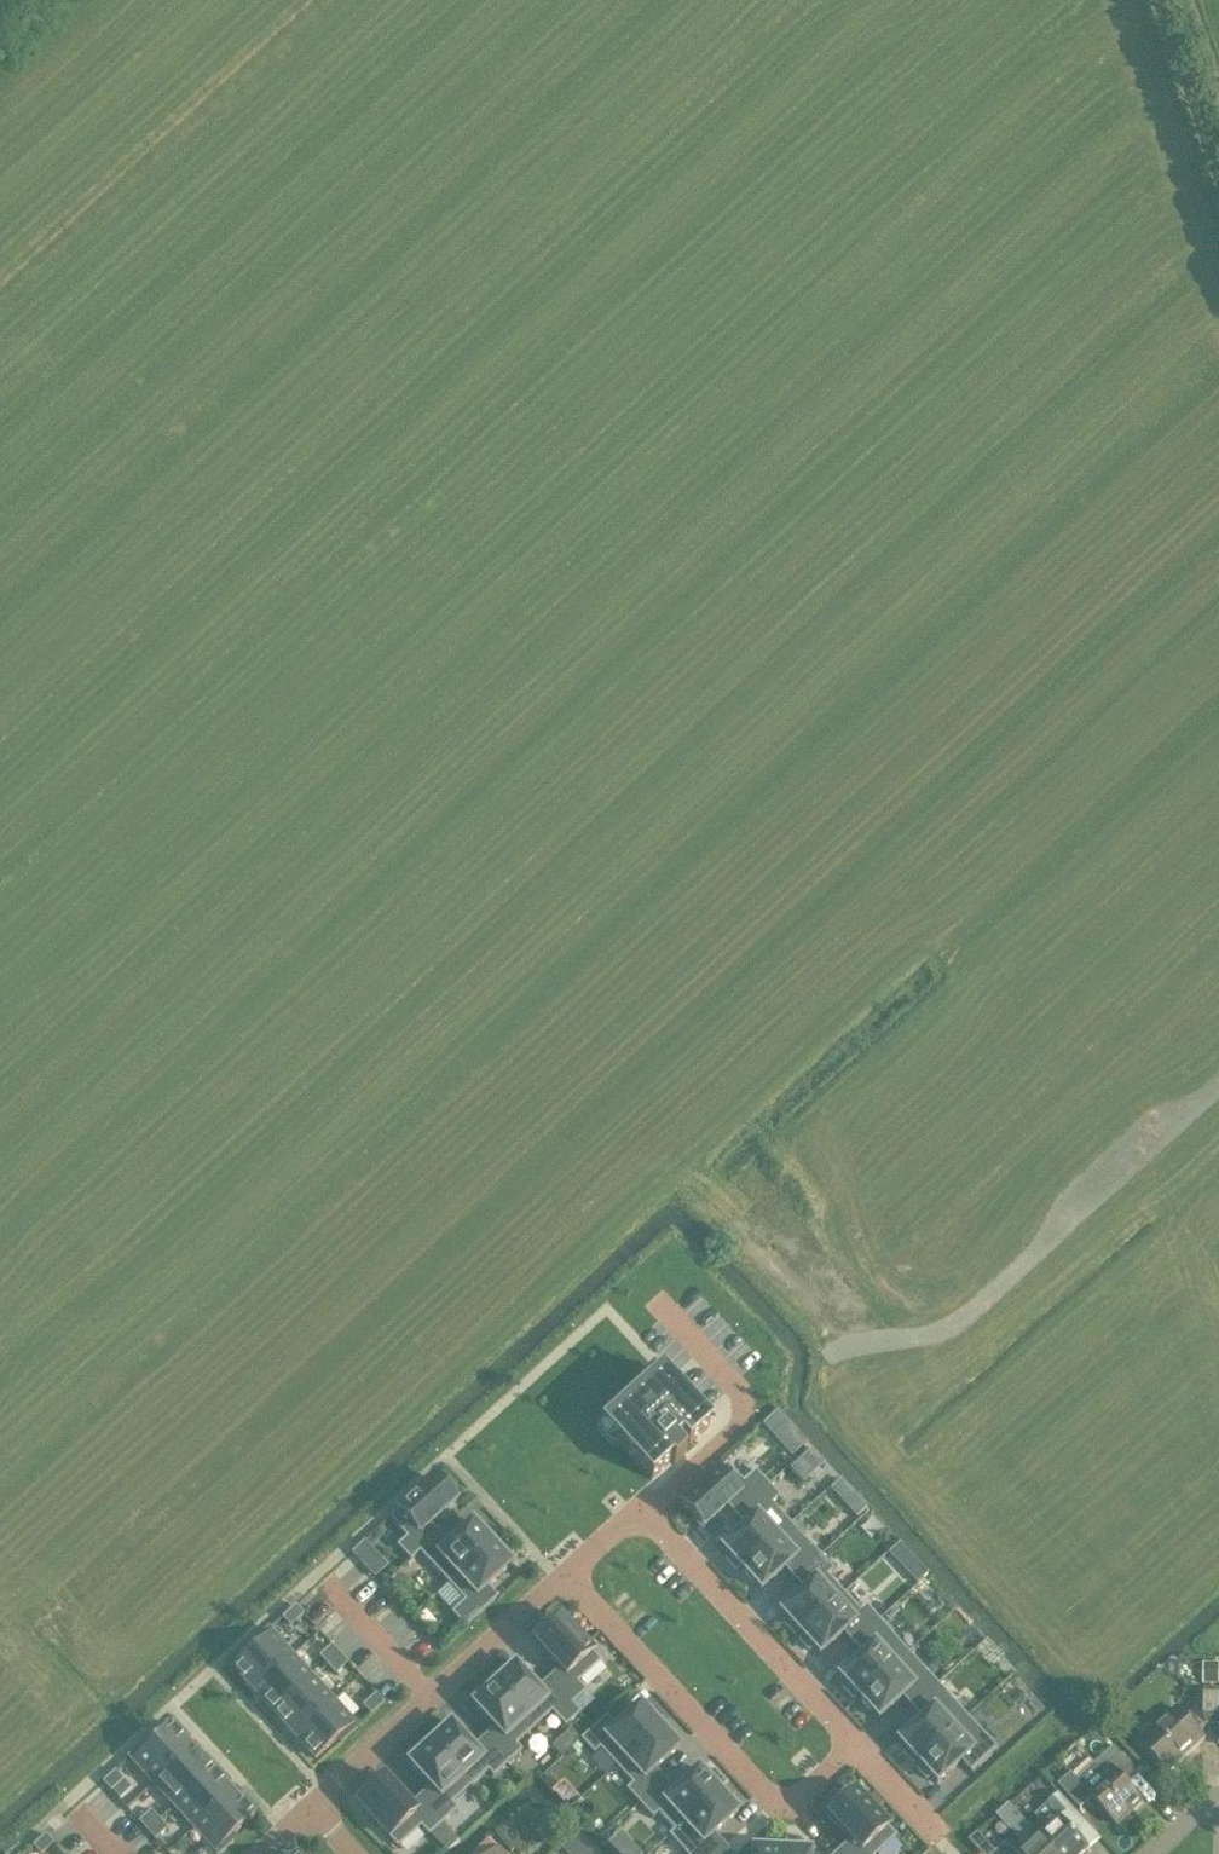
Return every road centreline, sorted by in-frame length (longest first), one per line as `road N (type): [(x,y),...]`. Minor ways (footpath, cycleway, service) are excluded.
road 1 (residential): [(856,1747),(800,1799),(769,1797),(570,1576)]
road 2 (residential): [(314,1808),(570,1576)]
road 3 (residential): [(642,1511),(856,1747)]
road 4 (residential): [(642,1511),(736,1432),(744,1414),(731,1382),(659,1301)]

